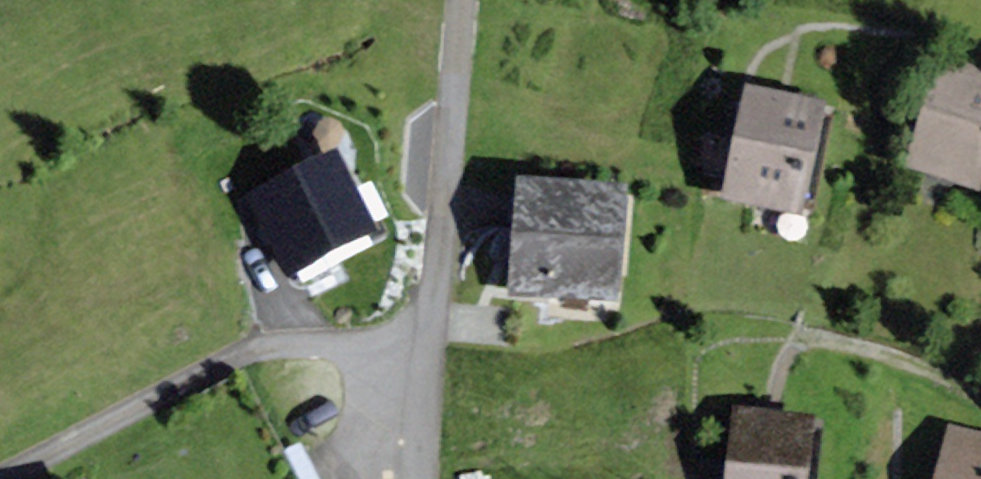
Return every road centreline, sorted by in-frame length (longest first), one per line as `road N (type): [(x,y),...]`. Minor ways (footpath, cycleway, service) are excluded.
road 1 (residential): [(431,339),(251,351),(0,476)]
road 2 (residential): [(460,0),(431,339)]
road 3 (residential): [(431,339),(425,478)]

